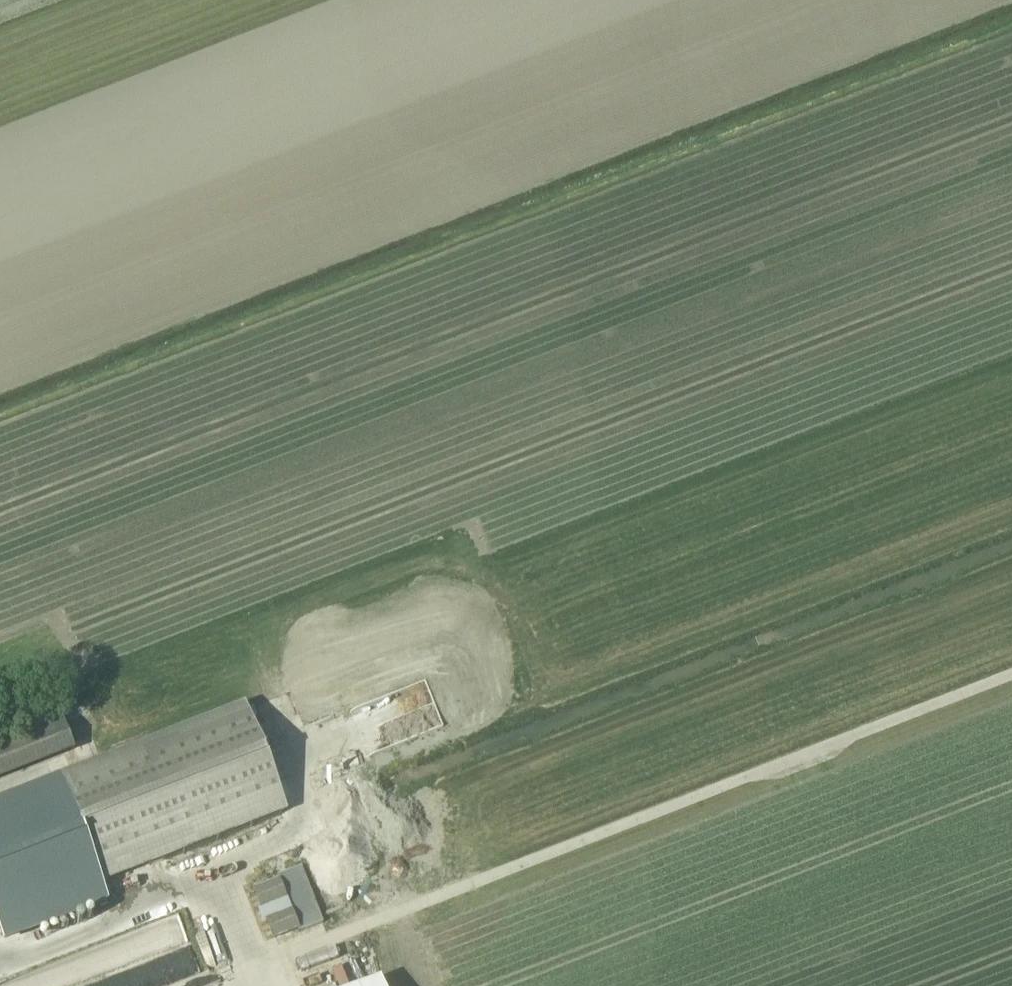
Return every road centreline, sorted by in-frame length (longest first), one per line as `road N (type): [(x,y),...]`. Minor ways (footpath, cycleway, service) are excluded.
road 1 (track): [(190,985),(1011,670)]

